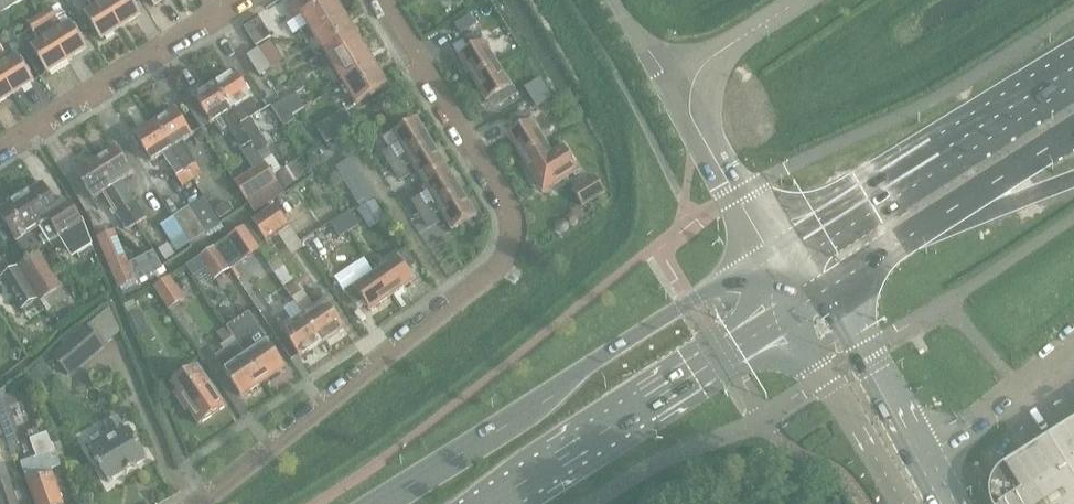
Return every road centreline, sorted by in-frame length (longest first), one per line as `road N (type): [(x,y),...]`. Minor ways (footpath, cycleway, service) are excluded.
road 1 (residential): [(207,503),(509,259),(511,206),(387,0)]
road 2 (primary): [(757,261),(384,503)]
road 3 (primary): [(492,503),(790,315)]
road 4 (primary): [(1073,68),(788,242)]
road 5 (primary): [(826,292),(1073,130)]
road 6 (unclassified): [(737,196),(677,85),(804,0)]
road 7 (residential): [(0,144),(235,0)]
road 8 (secondary): [(790,315),(897,503)]
road 9 (secondary): [(923,456),(826,292)]

